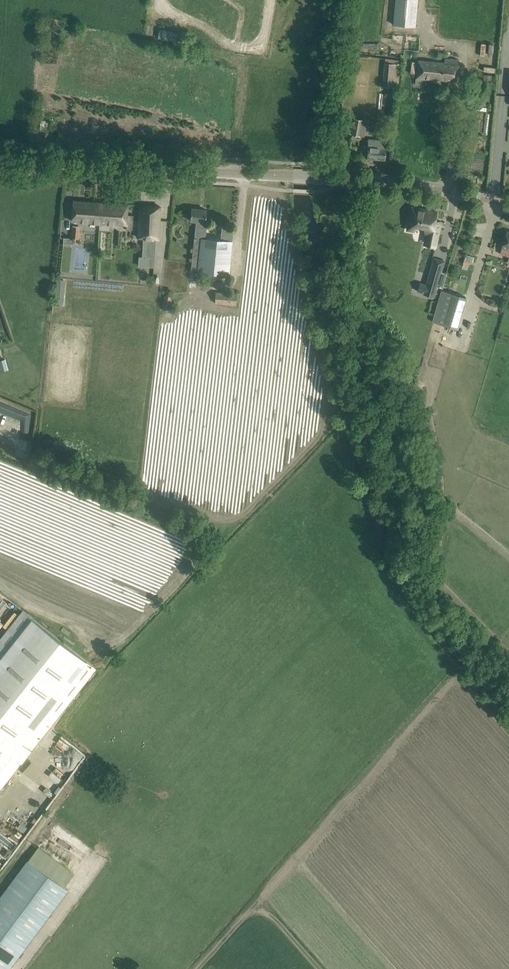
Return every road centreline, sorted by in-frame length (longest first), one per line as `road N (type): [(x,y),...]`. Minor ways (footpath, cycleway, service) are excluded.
road 1 (track): [(508,649),(440,563),(439,490),(423,405),(380,319),(354,288),(353,195)]
road 2 (secondary): [(0,162),(293,176)]
road 3 (secondary): [(508,207),(390,181),(293,176)]
road 4 (track): [(234,174),(239,65),(180,40)]

